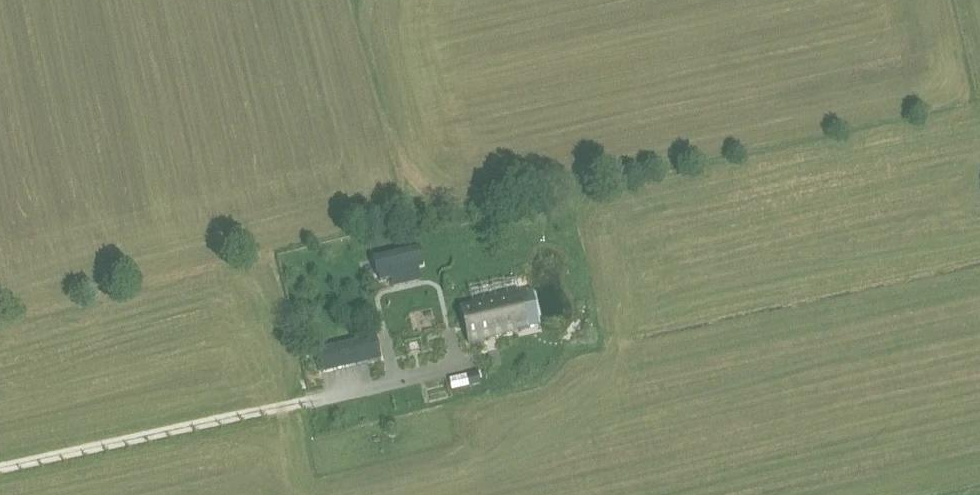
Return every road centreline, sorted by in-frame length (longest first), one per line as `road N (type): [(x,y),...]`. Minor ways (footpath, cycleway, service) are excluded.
road 1 (unclassified): [(306,401),(0,466)]

